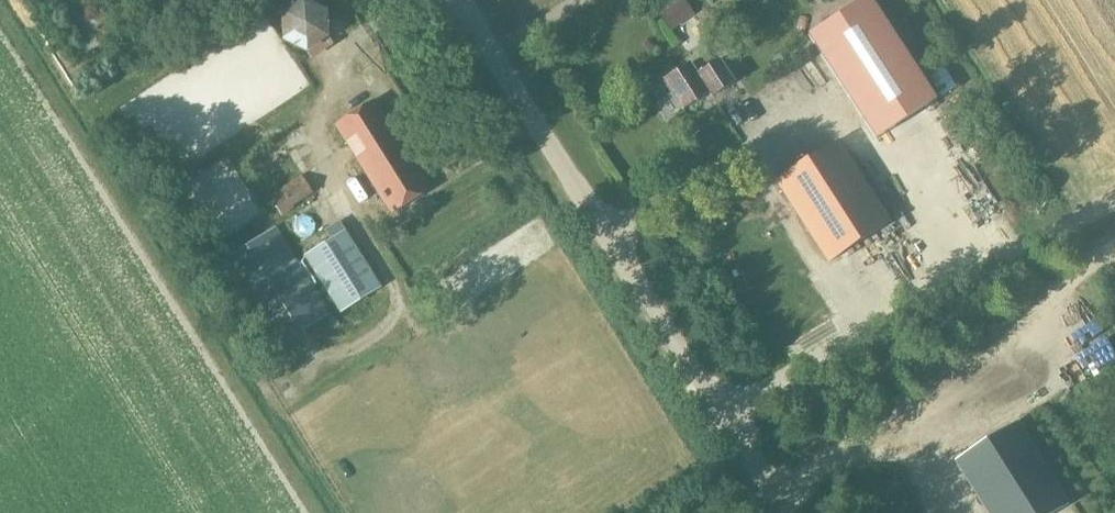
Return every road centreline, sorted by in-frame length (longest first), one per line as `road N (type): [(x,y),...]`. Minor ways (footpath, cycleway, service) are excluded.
road 1 (unclassified): [(783,512),(458,0)]

